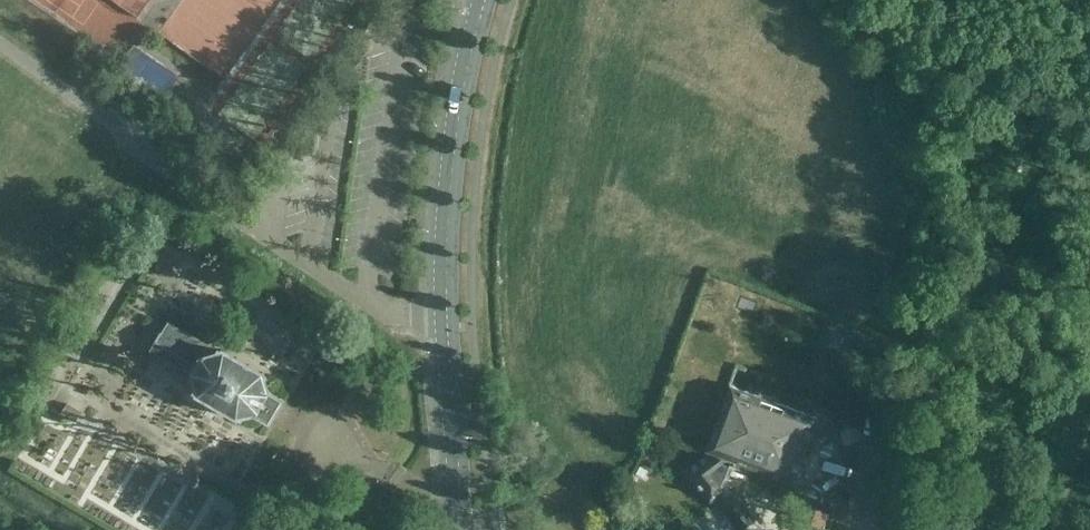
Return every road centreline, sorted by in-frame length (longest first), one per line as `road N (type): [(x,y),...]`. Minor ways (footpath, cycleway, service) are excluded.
road 1 (tertiary): [(457,529),(447,224),(467,60),(484,0)]

